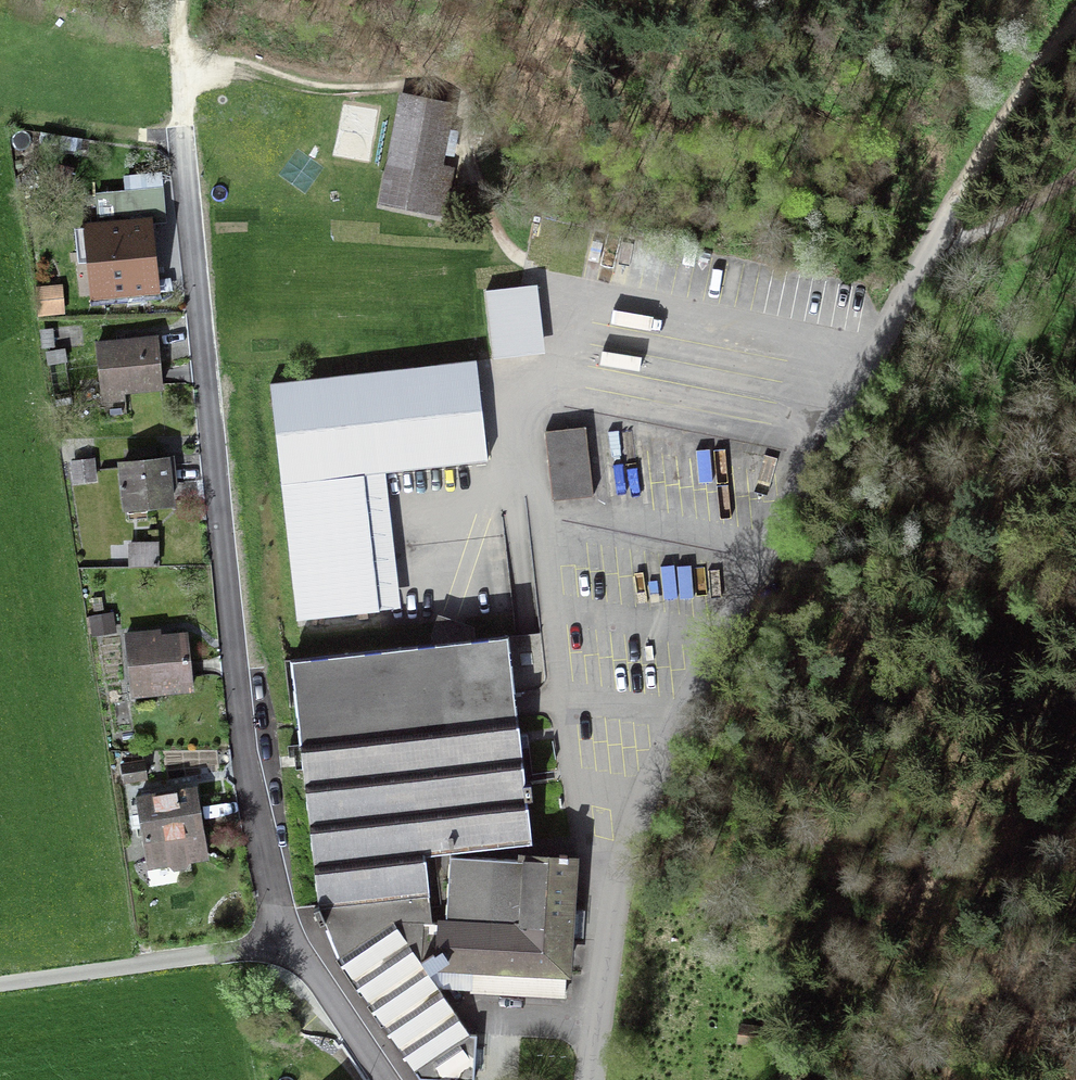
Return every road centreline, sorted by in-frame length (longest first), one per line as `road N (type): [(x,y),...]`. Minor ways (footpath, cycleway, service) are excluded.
road 1 (residential): [(588,1079),(613,897),(657,770),(908,285)]
road 2 (residential): [(286,938),(267,877),(236,667),(183,143)]
road 3 (track): [(1075,175),(908,285),(1075,22)]
road 4 (track): [(750,581),(922,546),(977,545),(1075,561)]
road 5 (unclassified): [(0,985),(286,938)]
road 6 (residential): [(392,1079),(286,938)]
road 7 (track): [(183,143),(183,0)]

